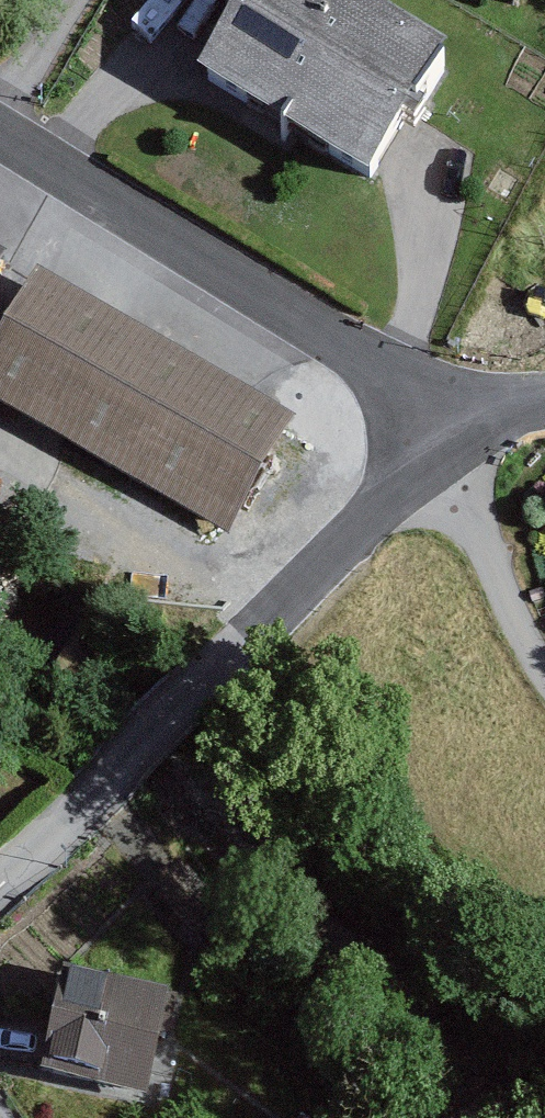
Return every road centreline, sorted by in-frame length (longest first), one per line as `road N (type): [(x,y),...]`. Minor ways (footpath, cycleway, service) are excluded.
road 1 (residential): [(0,853),(101,776),(438,445)]
road 2 (residential): [(0,129),(218,254),(341,339),(438,445)]
road 3 (residential): [(438,445),(475,507),(490,569),(544,671)]

